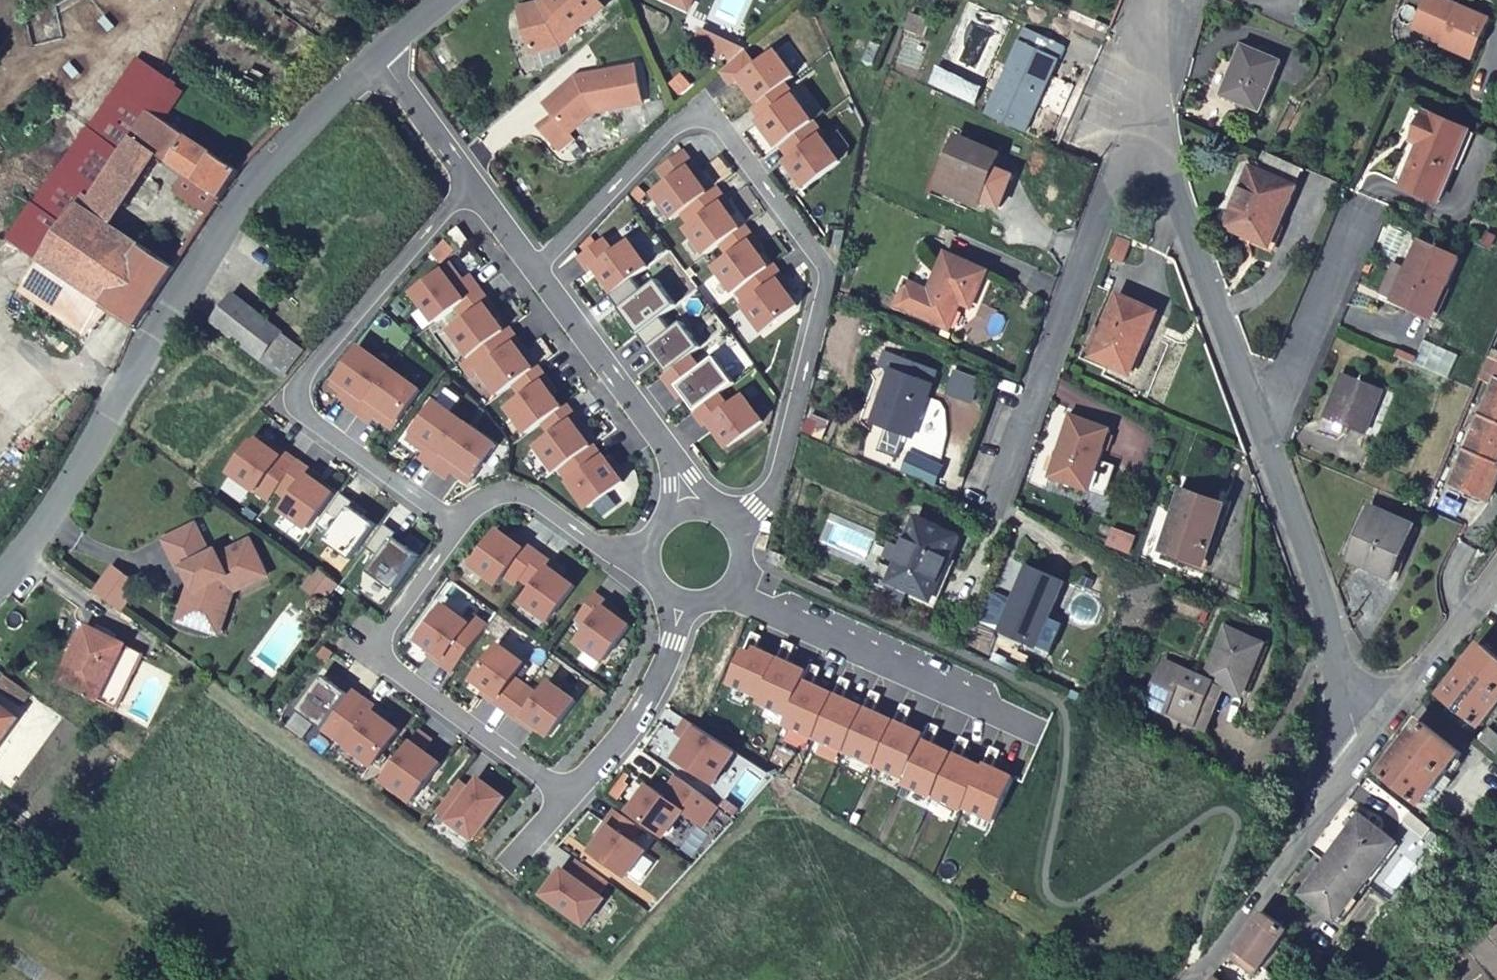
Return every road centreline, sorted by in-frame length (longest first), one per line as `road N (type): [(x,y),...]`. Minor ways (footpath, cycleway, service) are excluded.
road 1 (residential): [(537,271),(670,133),(697,116),(722,127),(811,245),(824,268),(823,291),(778,467),(761,504),(729,533)]
road 2 (residential): [(0,580),(46,523),(236,202),(377,57)]
road 3 (residential): [(472,191),(442,216),(299,395),(310,423),(460,531)]
road 4 (residential): [(1164,149),(1131,158),(1116,175),(1037,392),(990,487)]
road 5 (residential): [(460,531),(393,625),(389,660),(400,678),(567,797)]
road 6 (residential): [(1254,408),(1310,556),(1345,711),(1366,744)]
road 7 (residential): [(537,271),(684,466),(696,514)]
road 8 (residential): [(1366,744),(1195,979)]
road 9 (residential): [(1164,149),(1254,408)]
road 10 (residential): [(691,596),(634,720),(567,797)]
road 11 (residential): [(1254,408),(1288,385),(1360,210)]
road 12 (residential): [(460,531),(495,495),(510,491),(539,501),(604,548),(653,553)]
road 13 (residential): [(1496,576),(1366,744)]
road 14 (residential): [(377,57),(472,191)]
road 15 (residential): [(1154,0),(1164,149)]

